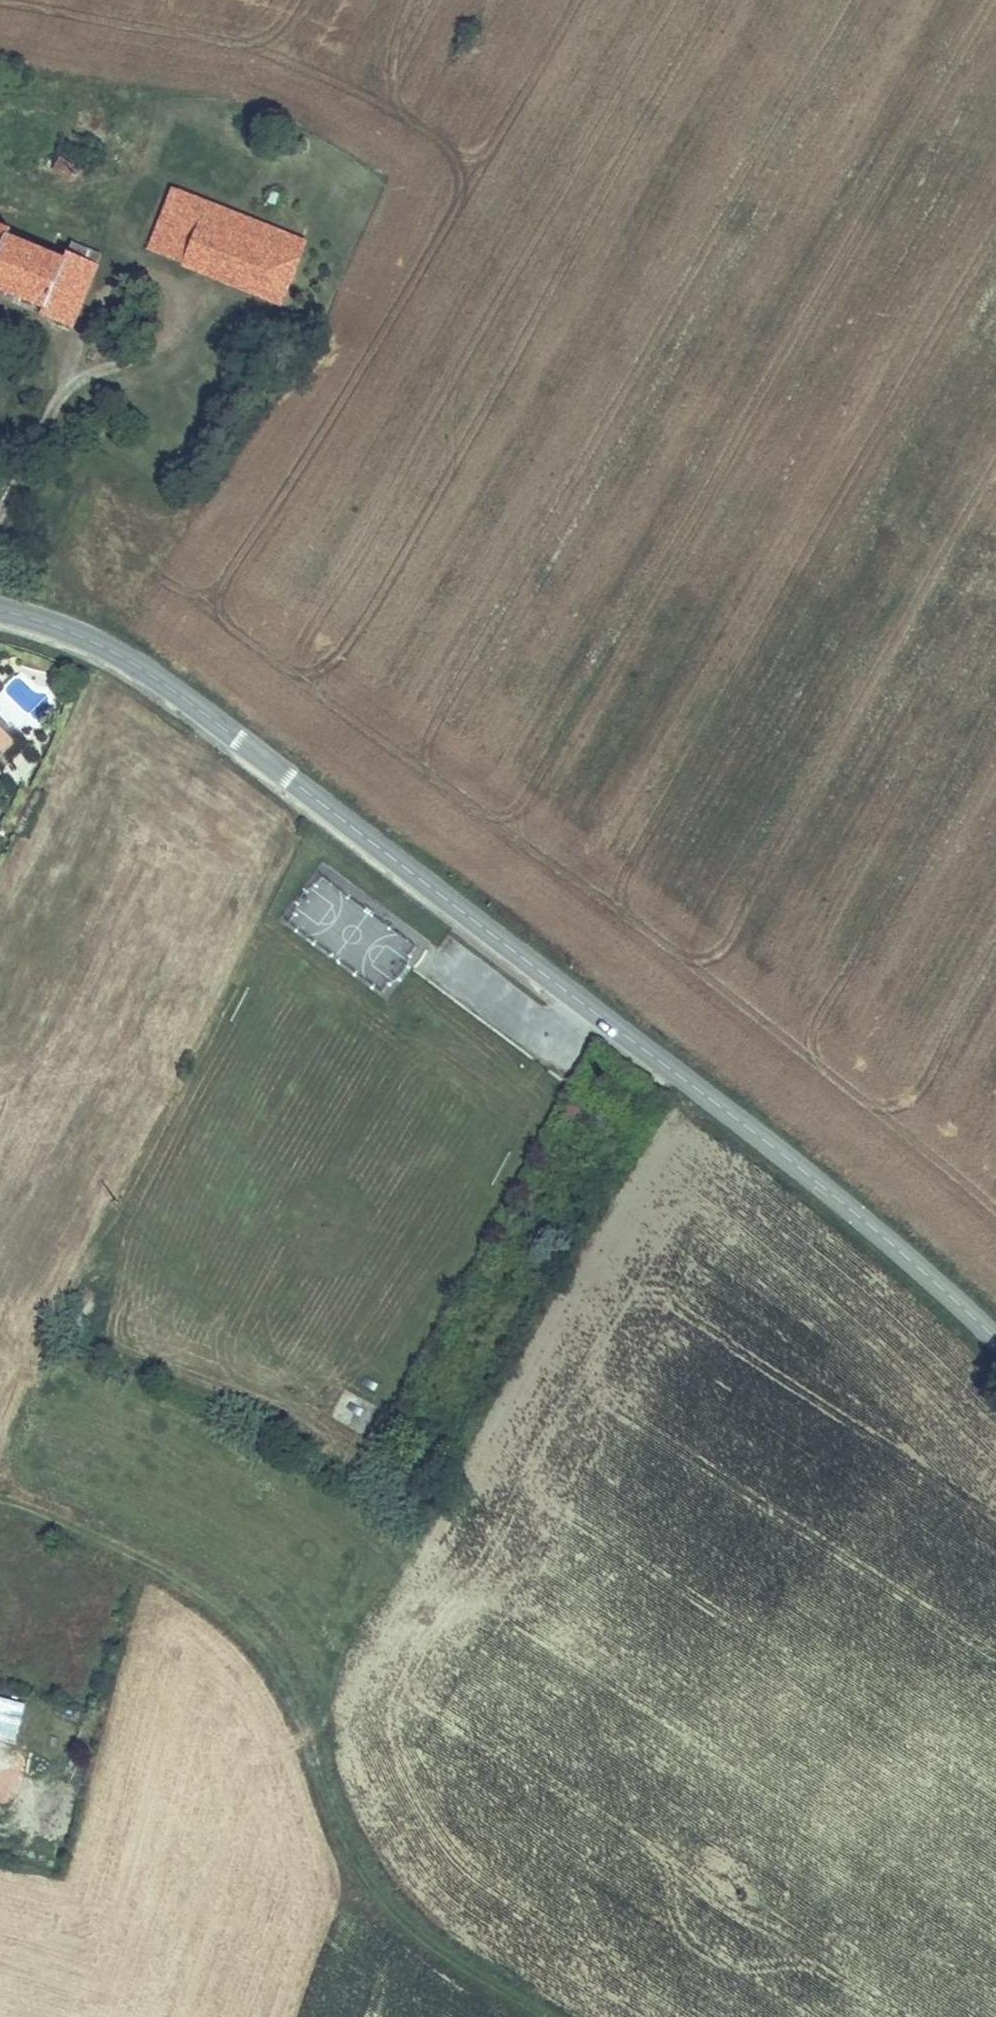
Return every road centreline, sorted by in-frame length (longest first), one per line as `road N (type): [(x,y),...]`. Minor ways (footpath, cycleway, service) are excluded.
road 1 (tertiary): [(995,1338),(820,1185),(159,677),(85,637),(0,609)]
road 2 (track): [(0,1497),(136,1544),(225,1594),(263,1628),(393,1907),(462,1965),(551,2016)]

